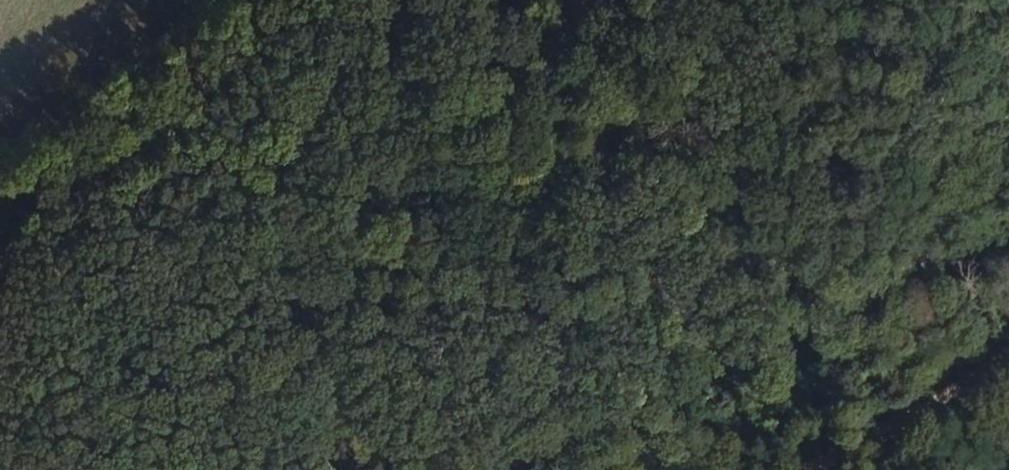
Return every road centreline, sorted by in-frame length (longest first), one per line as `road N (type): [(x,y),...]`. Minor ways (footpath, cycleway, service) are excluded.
road 1 (tertiary): [(1008,222),(467,469)]
road 2 (track): [(394,0),(218,85),(0,249)]

